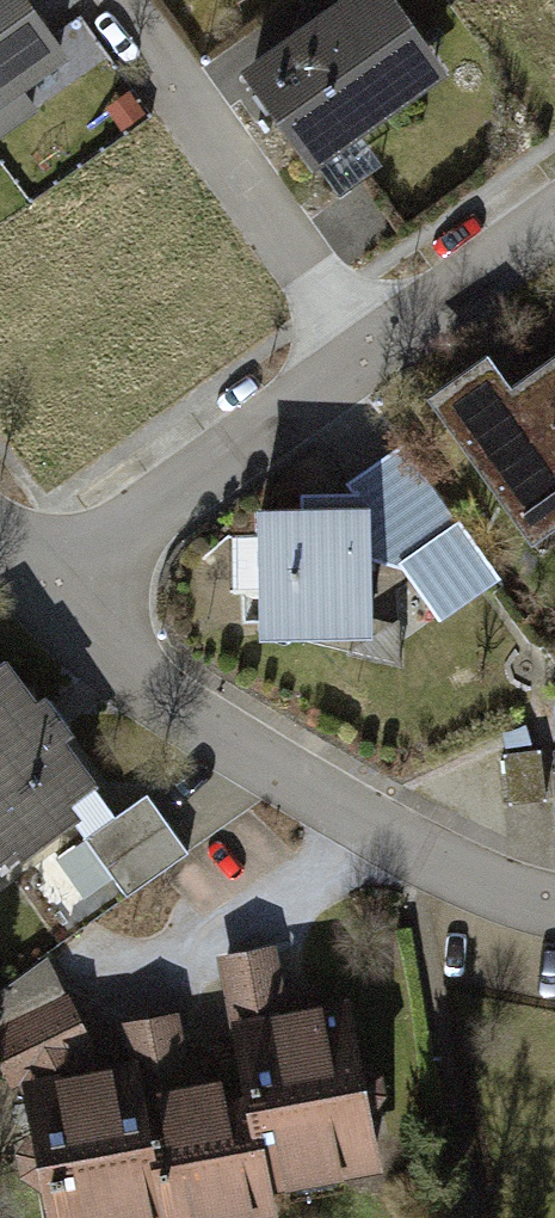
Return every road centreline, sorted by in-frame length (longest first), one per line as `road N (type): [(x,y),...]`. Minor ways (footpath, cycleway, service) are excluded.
road 1 (residential): [(554,906),(421,855),(274,774),(132,675),(88,590)]
road 2 (residential): [(111,0),(363,351)]
road 3 (residential): [(363,351),(145,519),(88,590)]
road 4 (residential): [(554,209),(363,351)]

